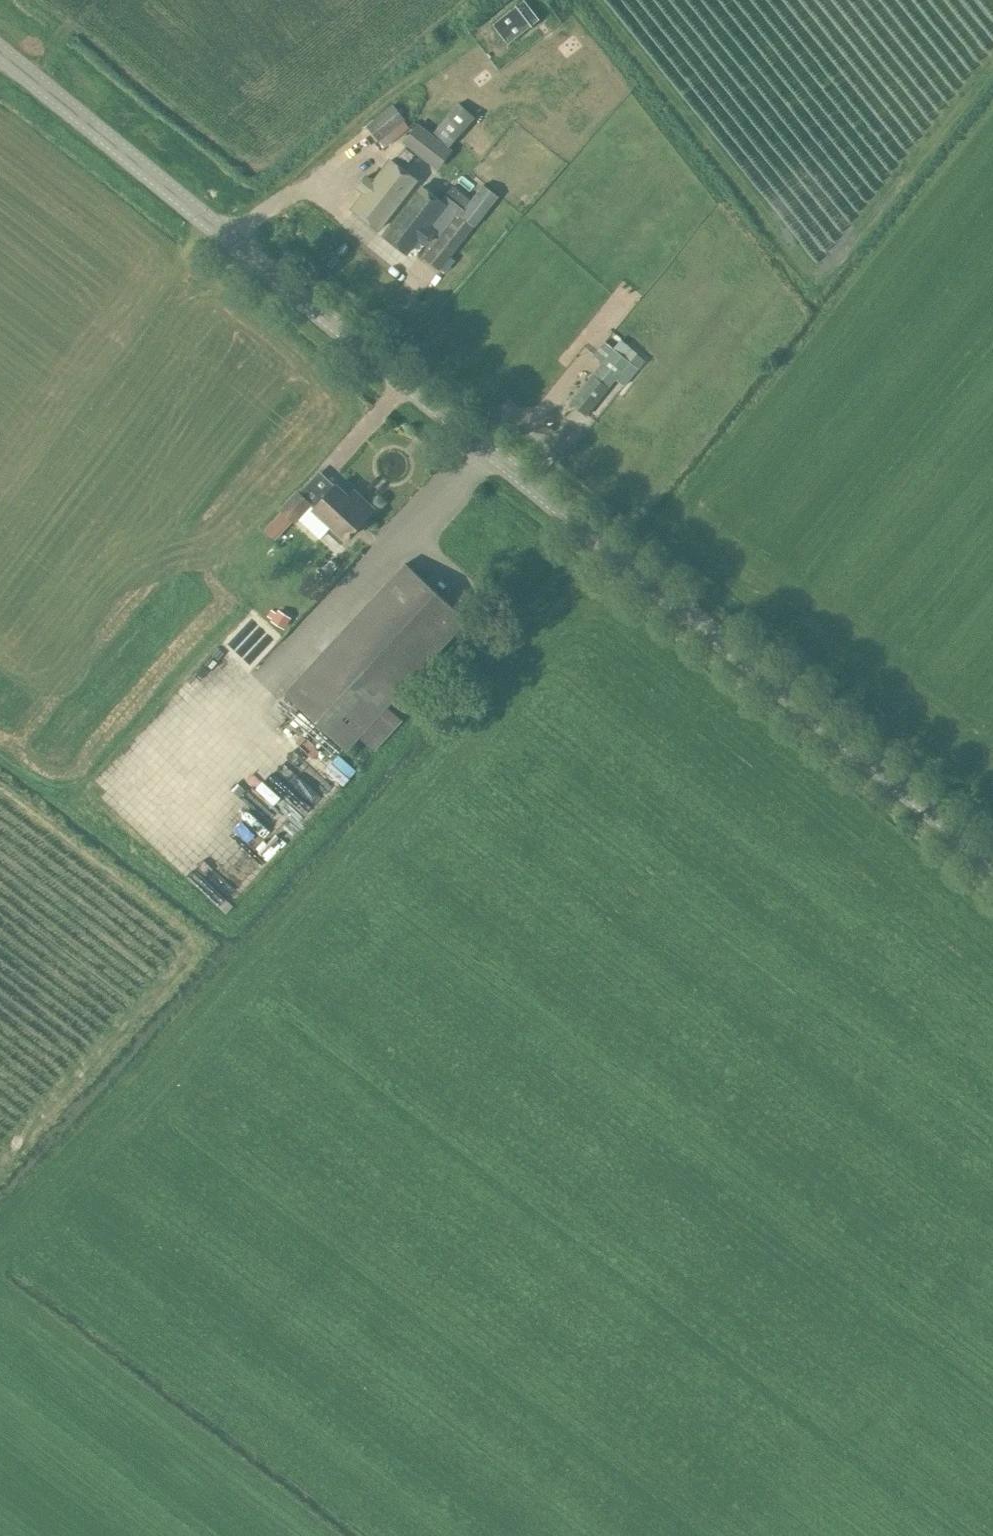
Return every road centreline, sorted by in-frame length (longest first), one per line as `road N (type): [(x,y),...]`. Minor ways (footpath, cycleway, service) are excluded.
road 1 (tertiary): [(992,870),(0,57)]

